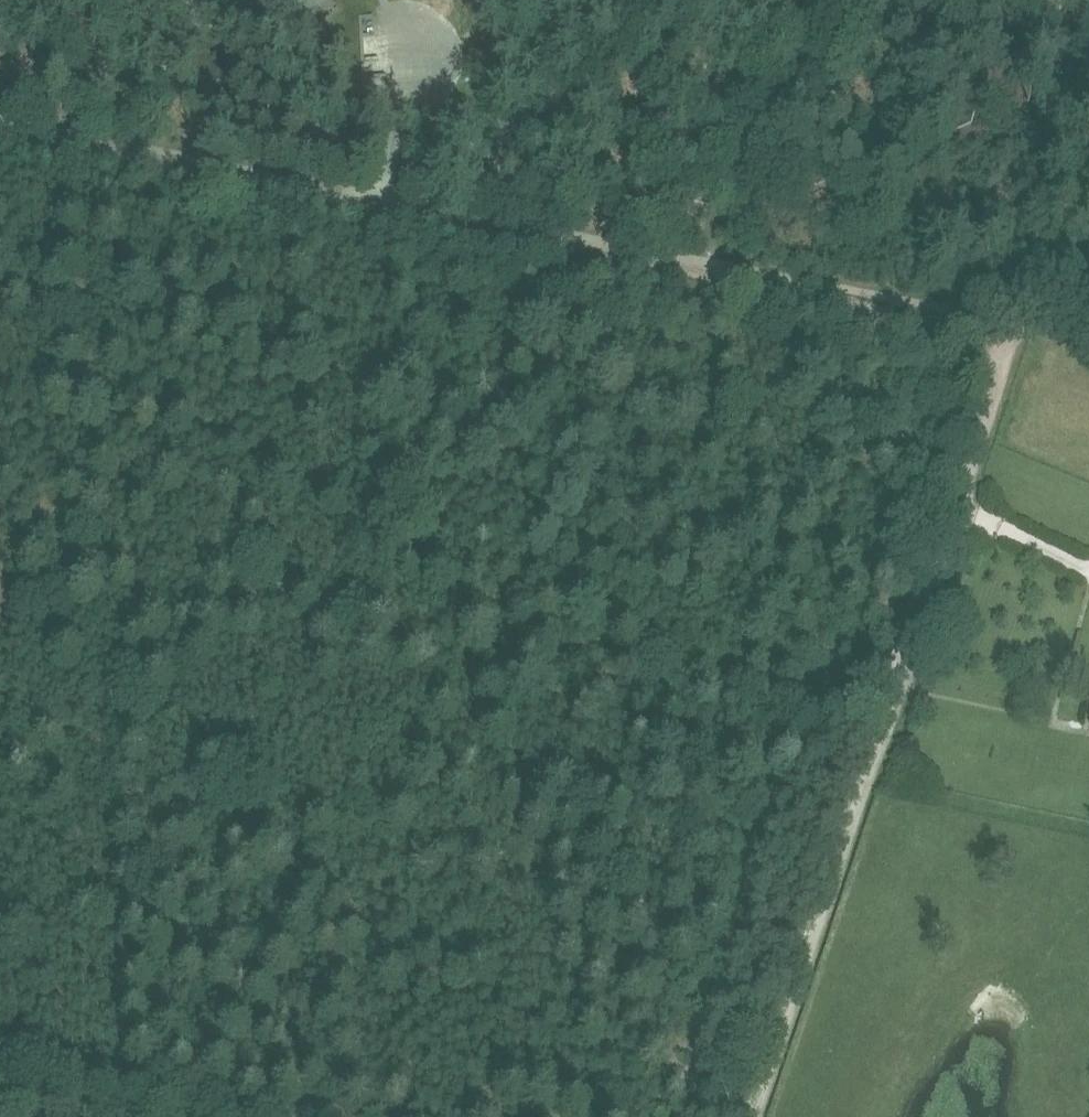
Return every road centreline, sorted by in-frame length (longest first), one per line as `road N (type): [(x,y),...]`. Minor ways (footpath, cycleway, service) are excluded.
road 1 (track): [(1088,296),(1041,316),(1014,342),(0,140)]
road 2 (track): [(1014,342),(754,1116)]

